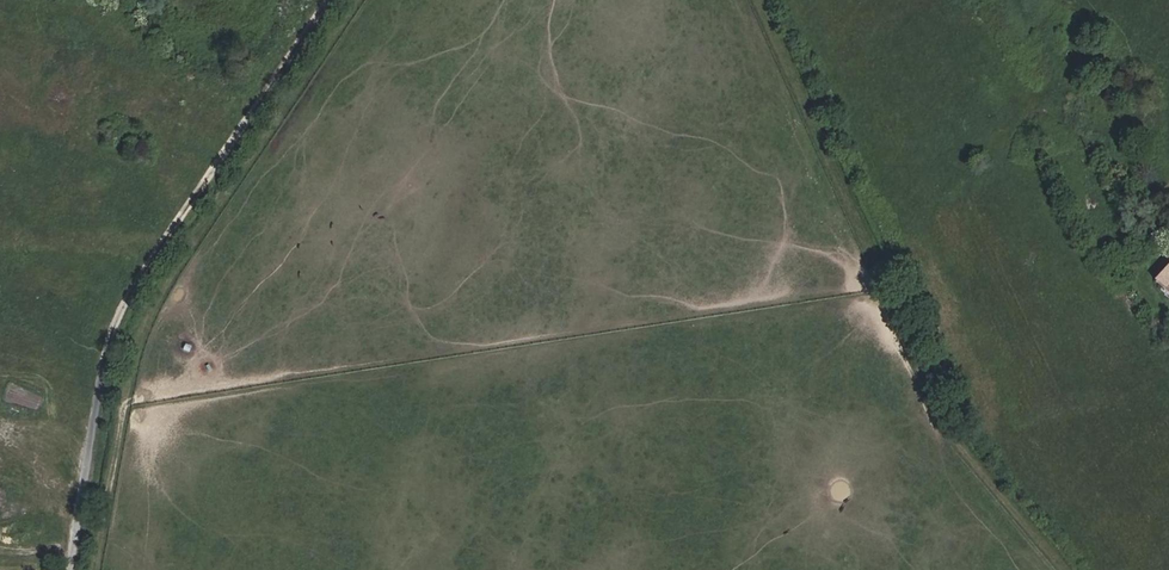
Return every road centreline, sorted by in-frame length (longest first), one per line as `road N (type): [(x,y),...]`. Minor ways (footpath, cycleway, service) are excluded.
road 1 (track): [(1065,569),(953,426),(884,289),(290,384),(101,402)]
road 2 (track): [(72,569),(113,339),(334,0)]

